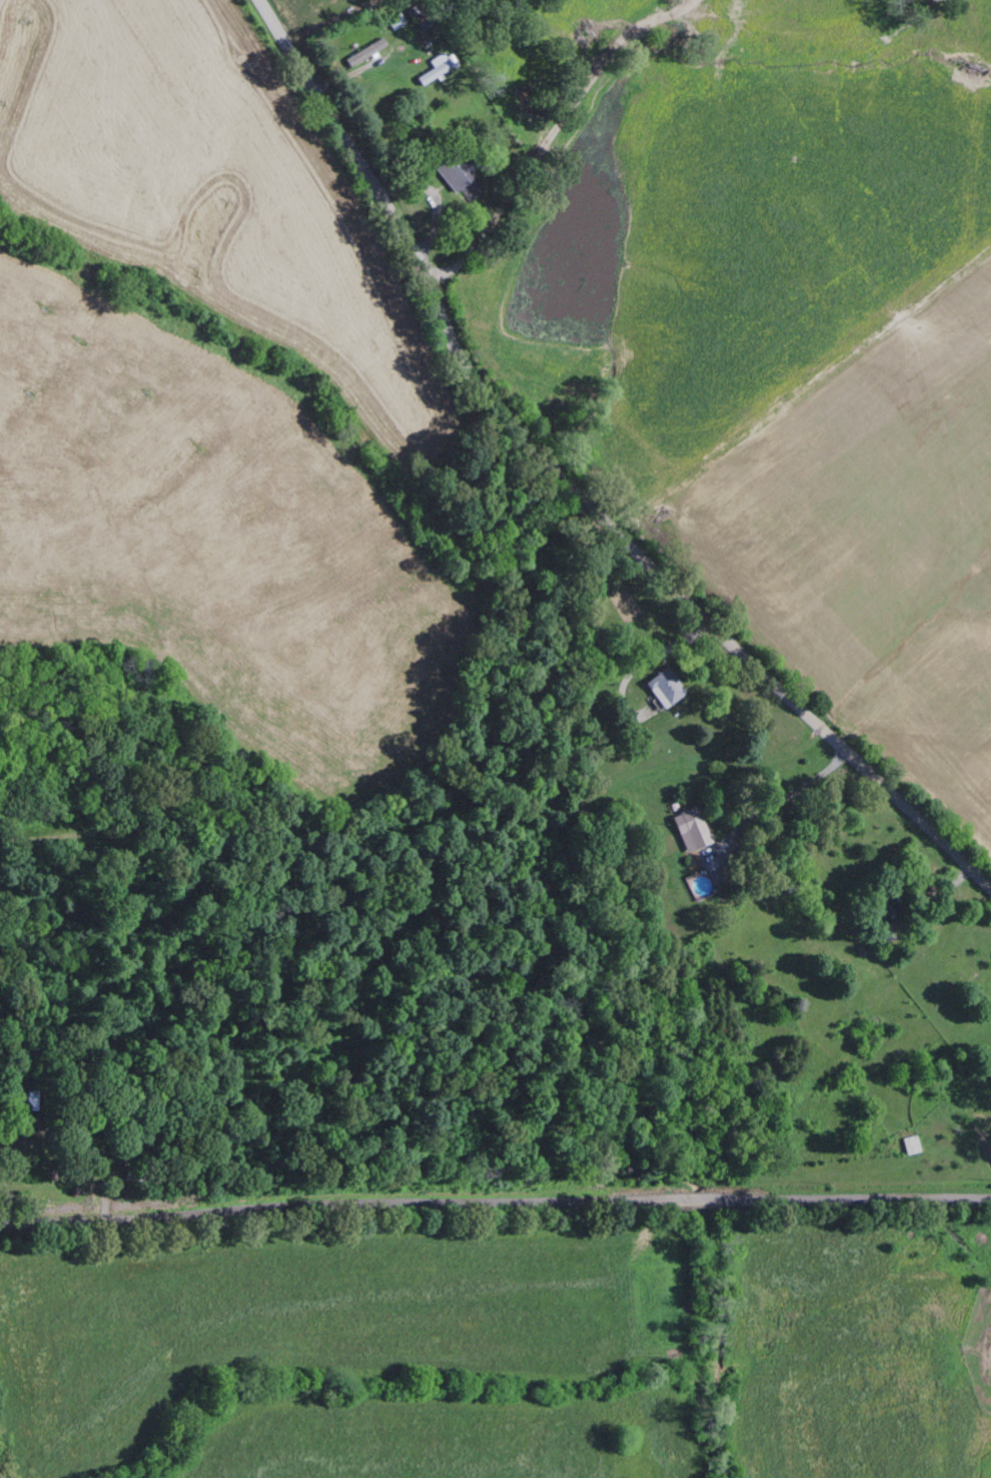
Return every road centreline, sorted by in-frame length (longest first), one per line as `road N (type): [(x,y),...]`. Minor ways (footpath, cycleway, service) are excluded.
road 1 (secondary): [(990,888),(636,554),(485,391),(394,215),(260,0)]
road 2 (residential): [(0,1226),(346,1205),(990,1203)]
road 3 (residential): [(406,238),(619,0)]

